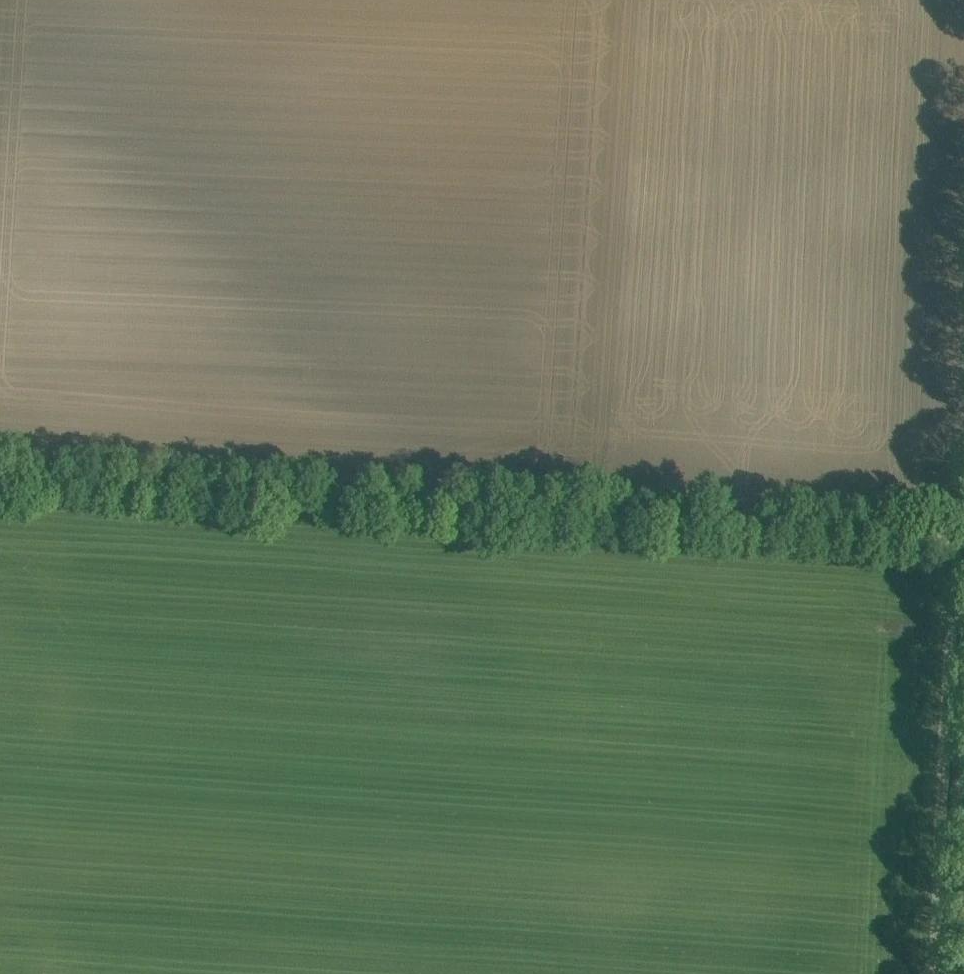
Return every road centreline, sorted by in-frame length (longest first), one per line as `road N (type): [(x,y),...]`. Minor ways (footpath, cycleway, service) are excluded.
road 1 (track): [(0,485),(963,542)]

